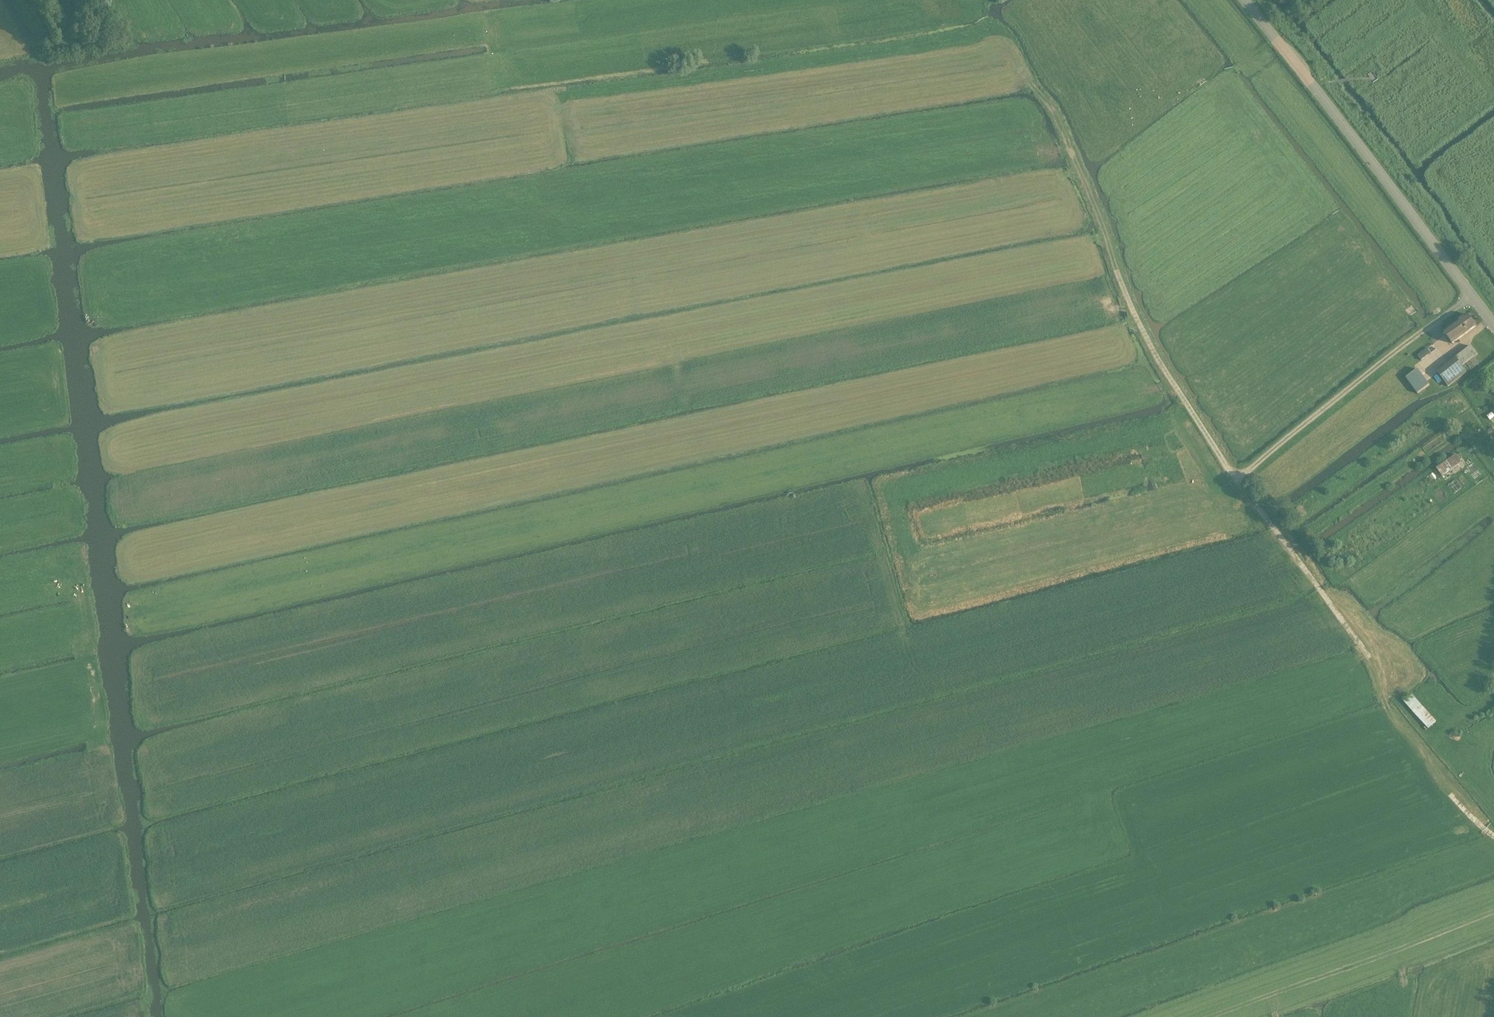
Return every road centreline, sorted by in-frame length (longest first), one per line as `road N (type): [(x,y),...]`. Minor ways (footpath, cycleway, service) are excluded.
road 1 (track): [(1493,834),(1396,721),(1368,655),(1163,371),(1054,114),(1034,90)]
road 2 (tertiary): [(1493,326),(1241,0)]

